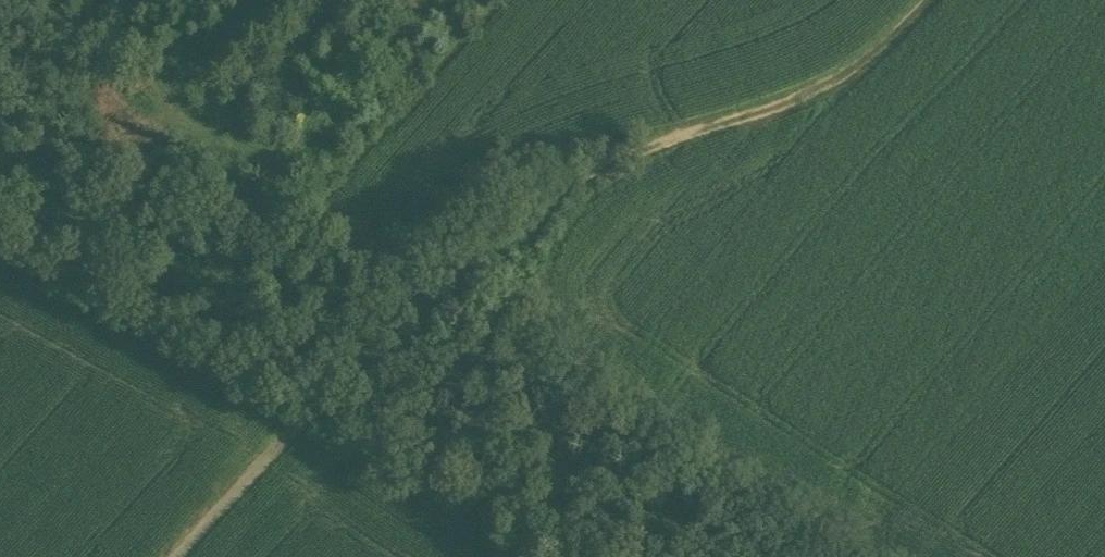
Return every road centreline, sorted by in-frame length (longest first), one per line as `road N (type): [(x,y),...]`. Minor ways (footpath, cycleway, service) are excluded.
road 1 (track): [(177,556),(489,223),(670,140),(855,78),(934,0)]
road 2 (track): [(692,556),(376,357),(0,160)]
road 3 (track): [(0,28),(93,41),(204,101),(251,112),(347,0)]

